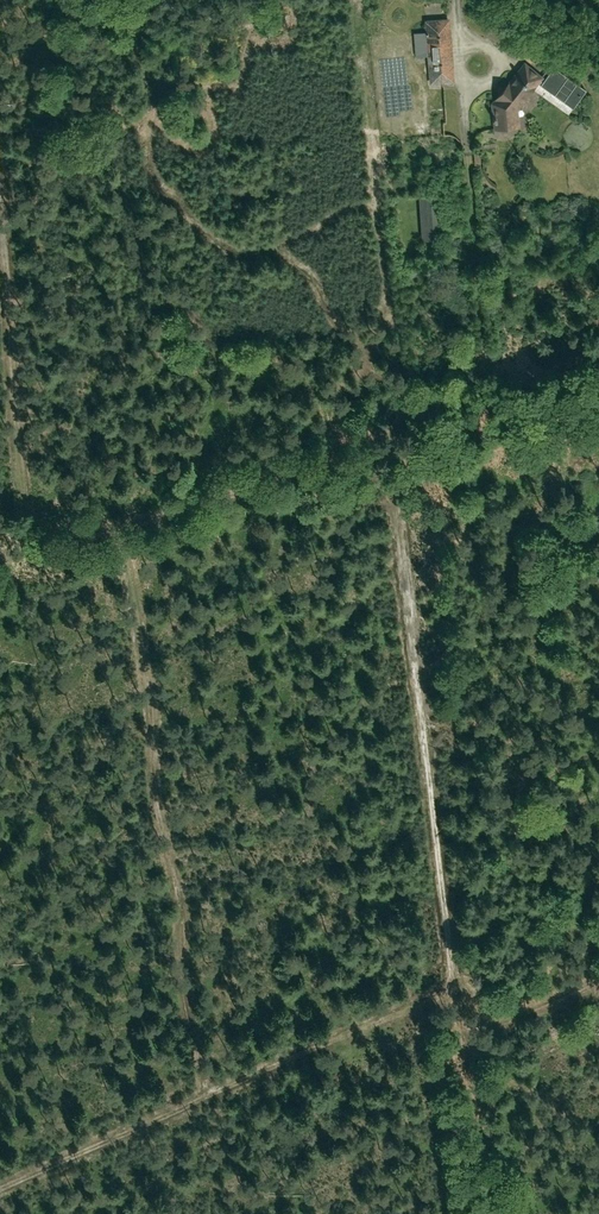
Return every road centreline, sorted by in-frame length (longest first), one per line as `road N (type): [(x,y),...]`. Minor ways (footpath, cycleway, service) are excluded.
road 1 (track): [(454,0),(486,388),(480,396),(399,414),(394,441),(461,991),(0,1189)]
road 2 (track): [(0,543),(598,394)]
road 3 (track): [(117,513),(210,1097)]
road 4 (track): [(27,535),(0,205)]
road 5 (track): [(461,991),(466,1028),(598,973)]

